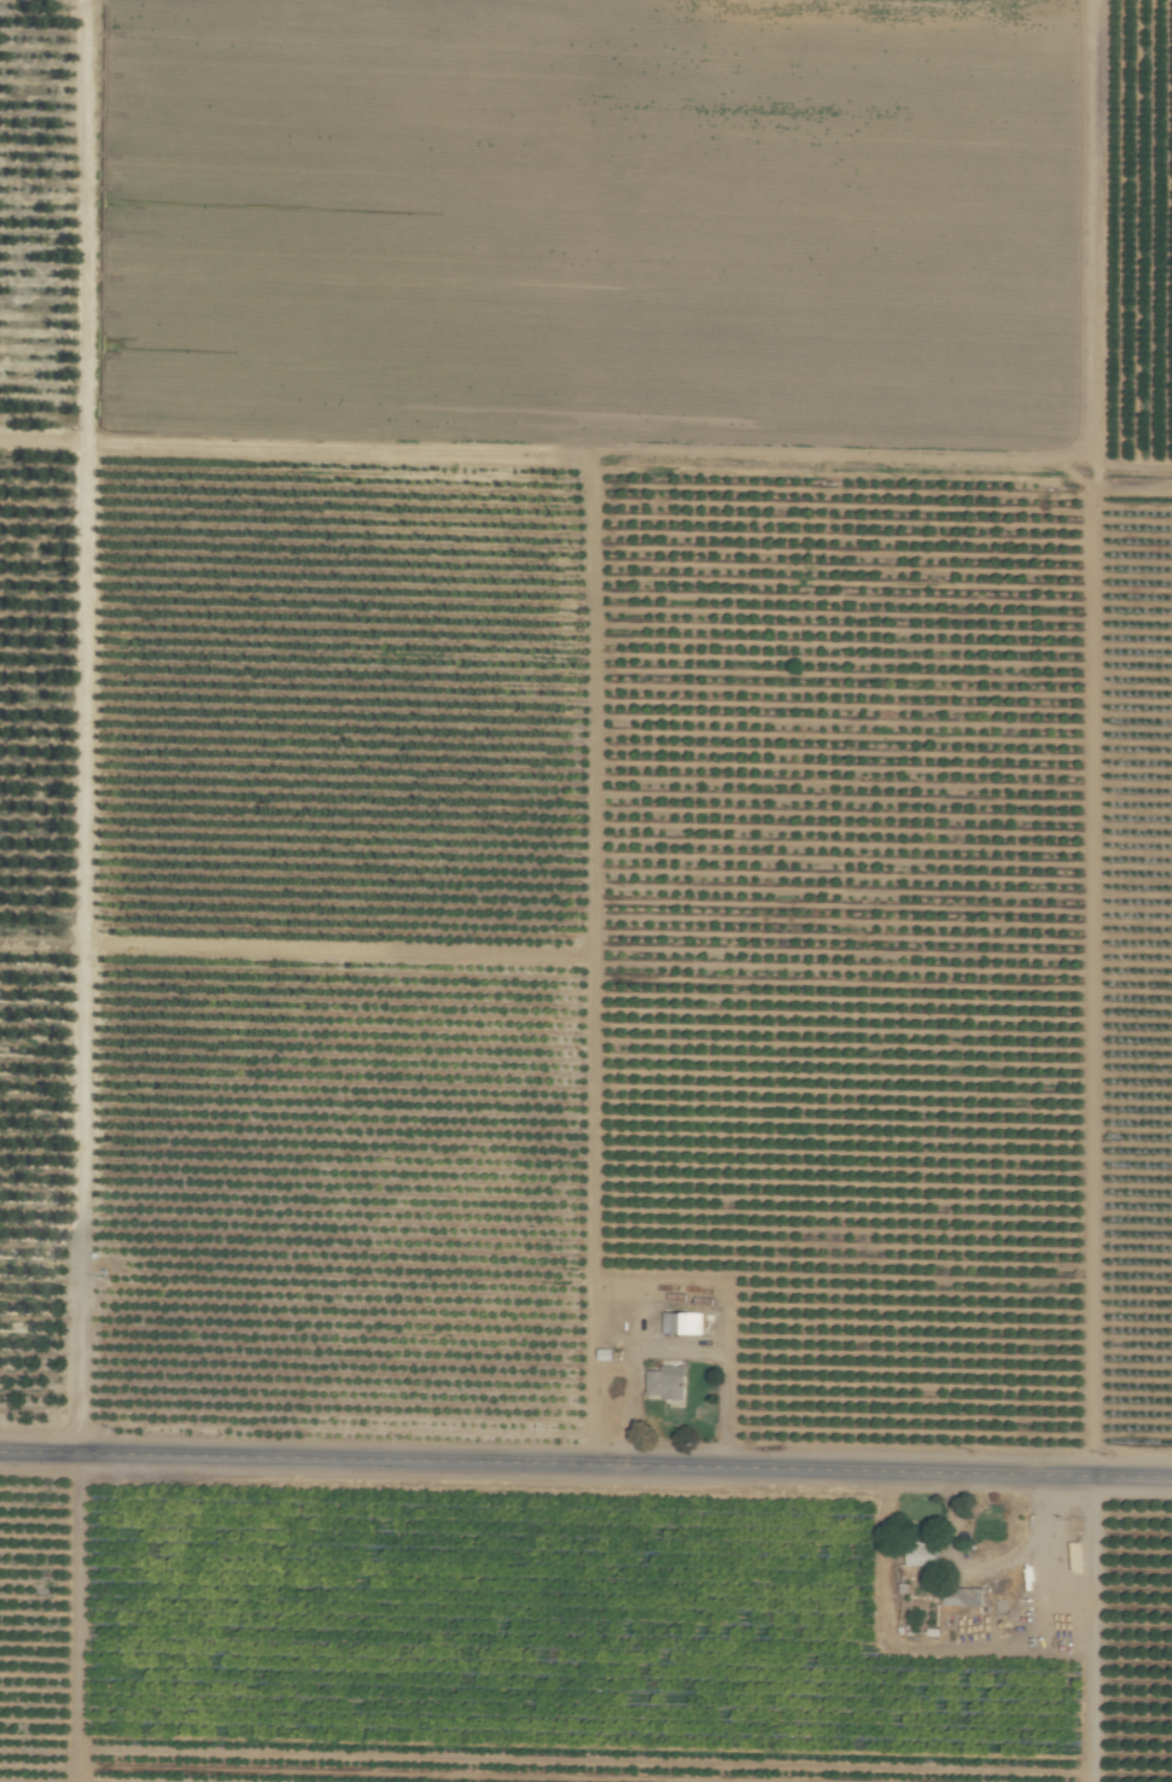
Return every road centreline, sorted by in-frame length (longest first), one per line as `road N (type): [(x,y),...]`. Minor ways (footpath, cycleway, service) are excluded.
road 1 (tertiary): [(1171,1485),(0,1454)]

